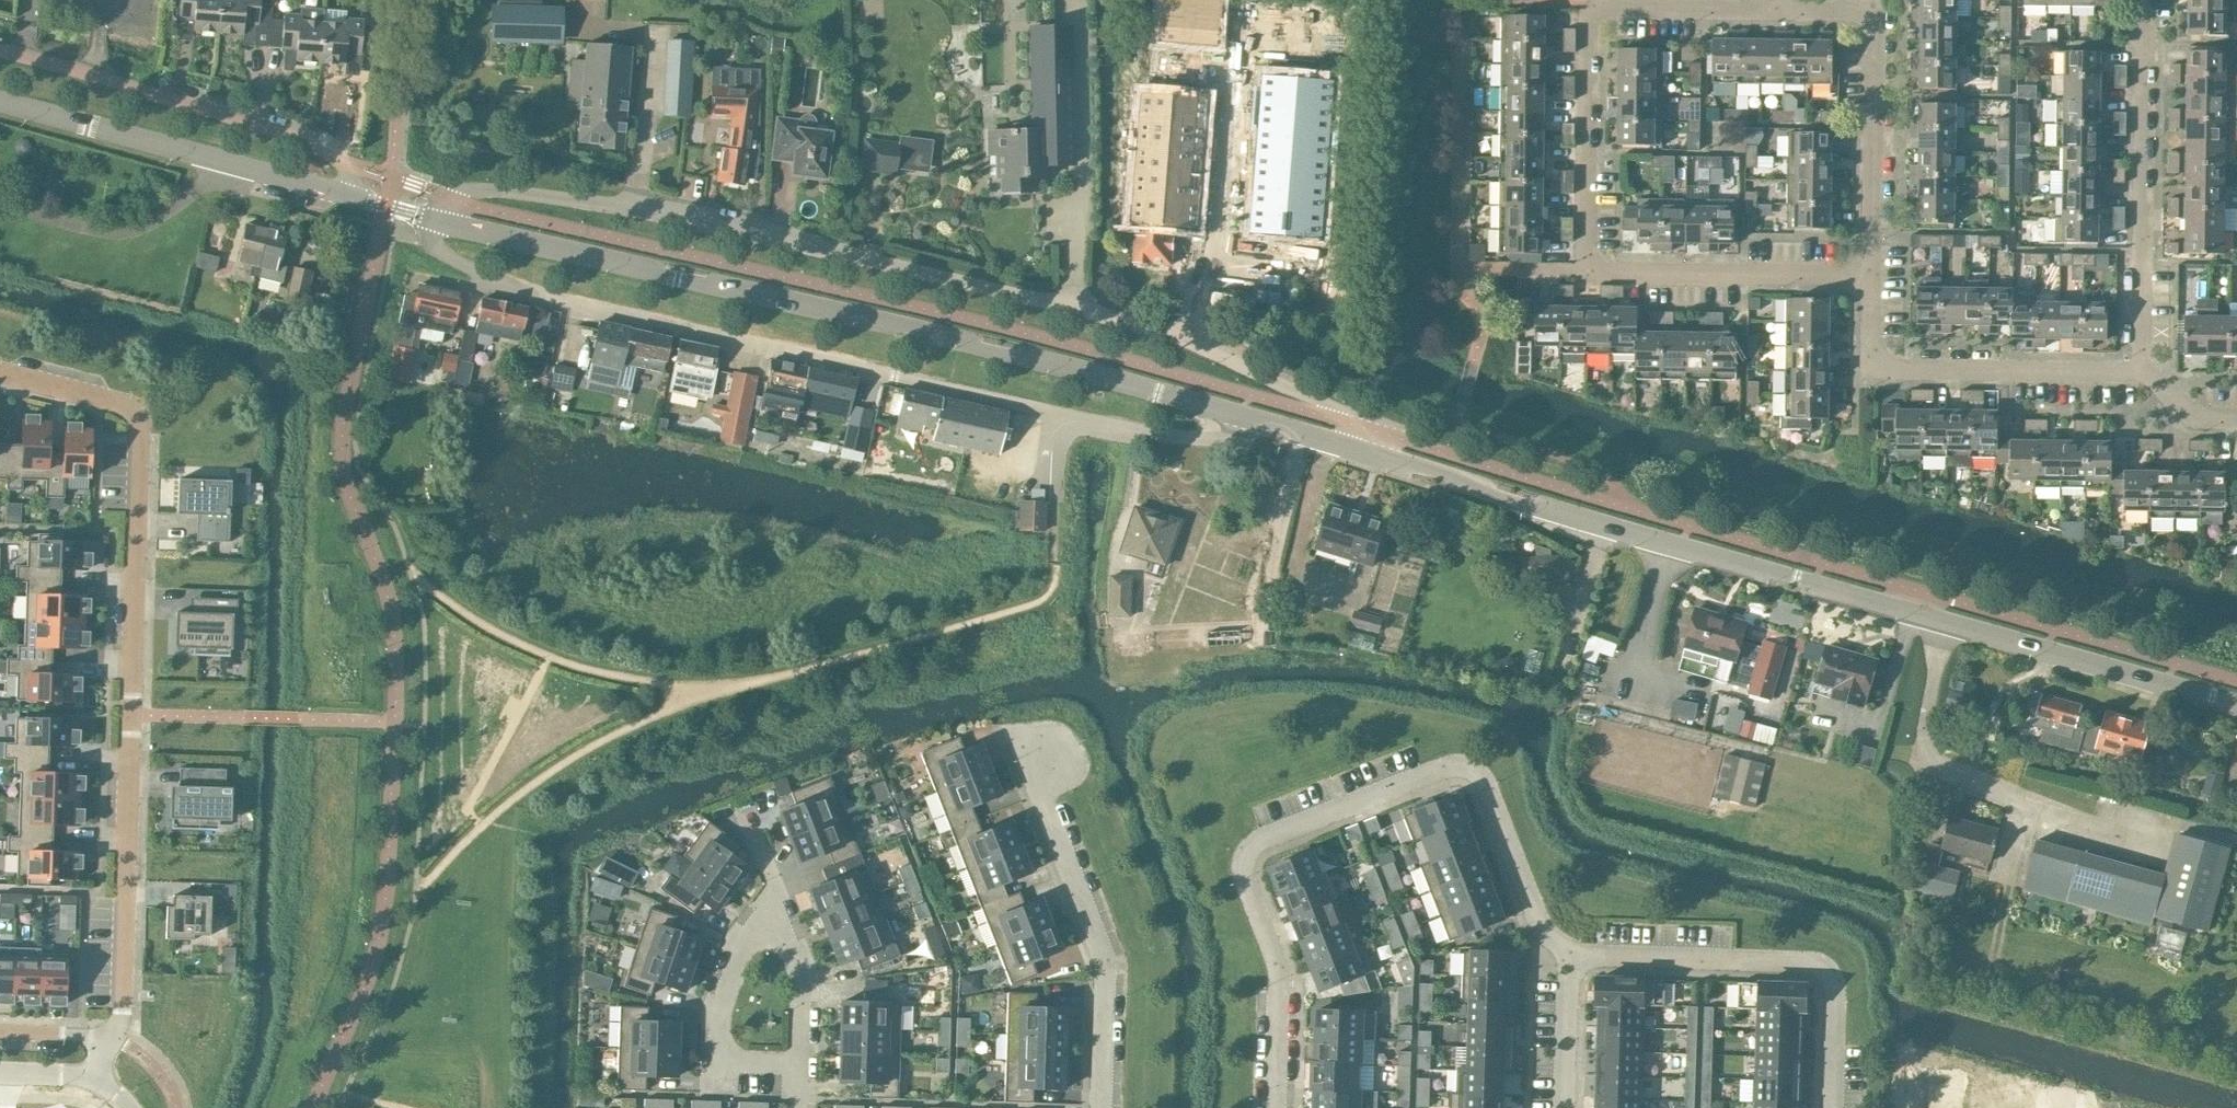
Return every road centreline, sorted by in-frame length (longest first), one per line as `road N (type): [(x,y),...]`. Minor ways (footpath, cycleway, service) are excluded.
road 1 (residential): [(434,220),(463,192),(483,190),(632,207),(1124,319),(1313,400),(1347,423),(1369,452)]
road 2 (unclassified): [(2236,707),(1369,452)]
road 3 (residential): [(1256,419),(1222,438),(1173,443),(495,284),(432,247),(434,220)]
road 4 (unclassified): [(1256,419),(954,339),(434,220)]
road 5 (residential): [(0,374),(142,414),(118,1038)]
road 6 (residential): [(1569,955),(1540,927),(1485,782),(1454,765),(1253,845),(1241,870),(1279,972),(1274,1107)]
road 7 (residential): [(1585,269),(1587,8),(1784,11)]
road 8 (residential): [(0,50),(259,124),(350,165),(357,197)]
road 9 (residential): [(1831,1107),(1835,989),(1820,965),(1569,955)]
road 10 (residential): [(2142,371),(2144,48),(2137,0)]
road 11 (unclassified): [(357,197),(0,104)]
road 12 (residential): [(2142,371),(1873,370),(1873,271)]
road 13 (residential): [(1101,1107),(1105,961),(1041,803),(1047,754)]
road 14 (residential): [(1873,271),(1875,11),(1784,11)]
road 15 (residential): [(1585,269),(1873,271)]
road 16 (residential): [(773,920),(741,937),(719,1010),(719,1060),(800,1063)]
road 17 (residential): [(1565,1107),(1569,955)]
road 18 (residential): [(800,1063),(802,991),(773,920)]

